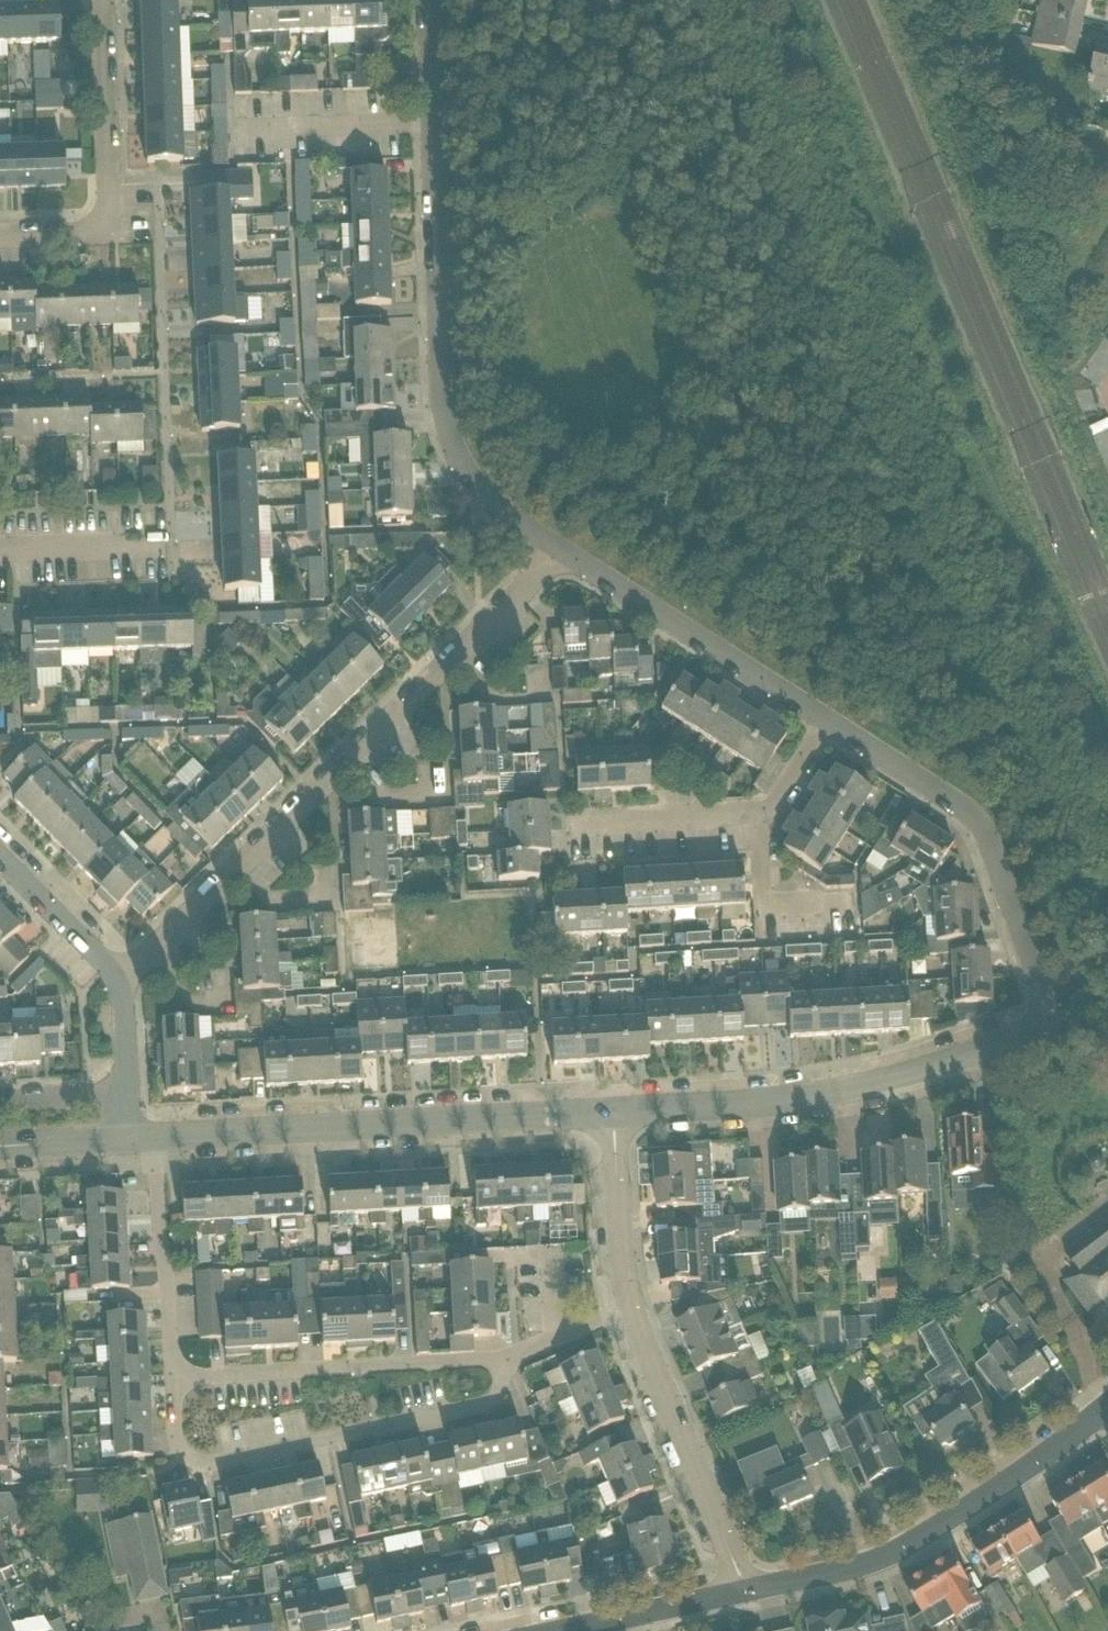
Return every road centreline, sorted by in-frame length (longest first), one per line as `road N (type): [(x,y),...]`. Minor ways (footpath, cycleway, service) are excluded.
road 1 (residential): [(611,1110),(765,1104),(867,1086),(1032,1035),(1044,1018),(980,835),(827,721)]
road 2 (residential): [(119,985),(560,550)]
road 3 (residential): [(560,550),(495,508),(449,435),(441,389),(430,0)]
road 4 (residential): [(153,1140),(611,1110)]
road 5 (residential): [(172,1378),(180,1449),(210,1464),(488,1403),(497,1397),(502,1363)]
road 6 (residential): [(747,1593),(869,1564),(905,1546),(1000,1488),(1103,1410)]
road 7 (residential): [(172,1378),(502,1363)]
road 8 (residential): [(0,235),(84,232),(110,205),(104,0)]
road 9 (residential): [(827,721),(560,550)]
road 10 (residential): [(747,1593),(629,1308)]
road 11 (residential): [(153,1140),(172,1378)]
road 12 (residential): [(629,1308),(611,1110)]
road 13 (residential): [(576,824),(758,815)]
road 14 (residential): [(571,1630),(747,1593)]
road 15 (residential): [(850,904),(763,907),(758,815)]
road 16 (residential): [(119,985),(0,861)]
road 17 (residential): [(0,551),(161,545)]
road 18 (residential): [(126,1142),(119,985)]
road 19 (residential): [(502,1363),(629,1308)]
road 20 (residential): [(0,1149),(126,1142)]

